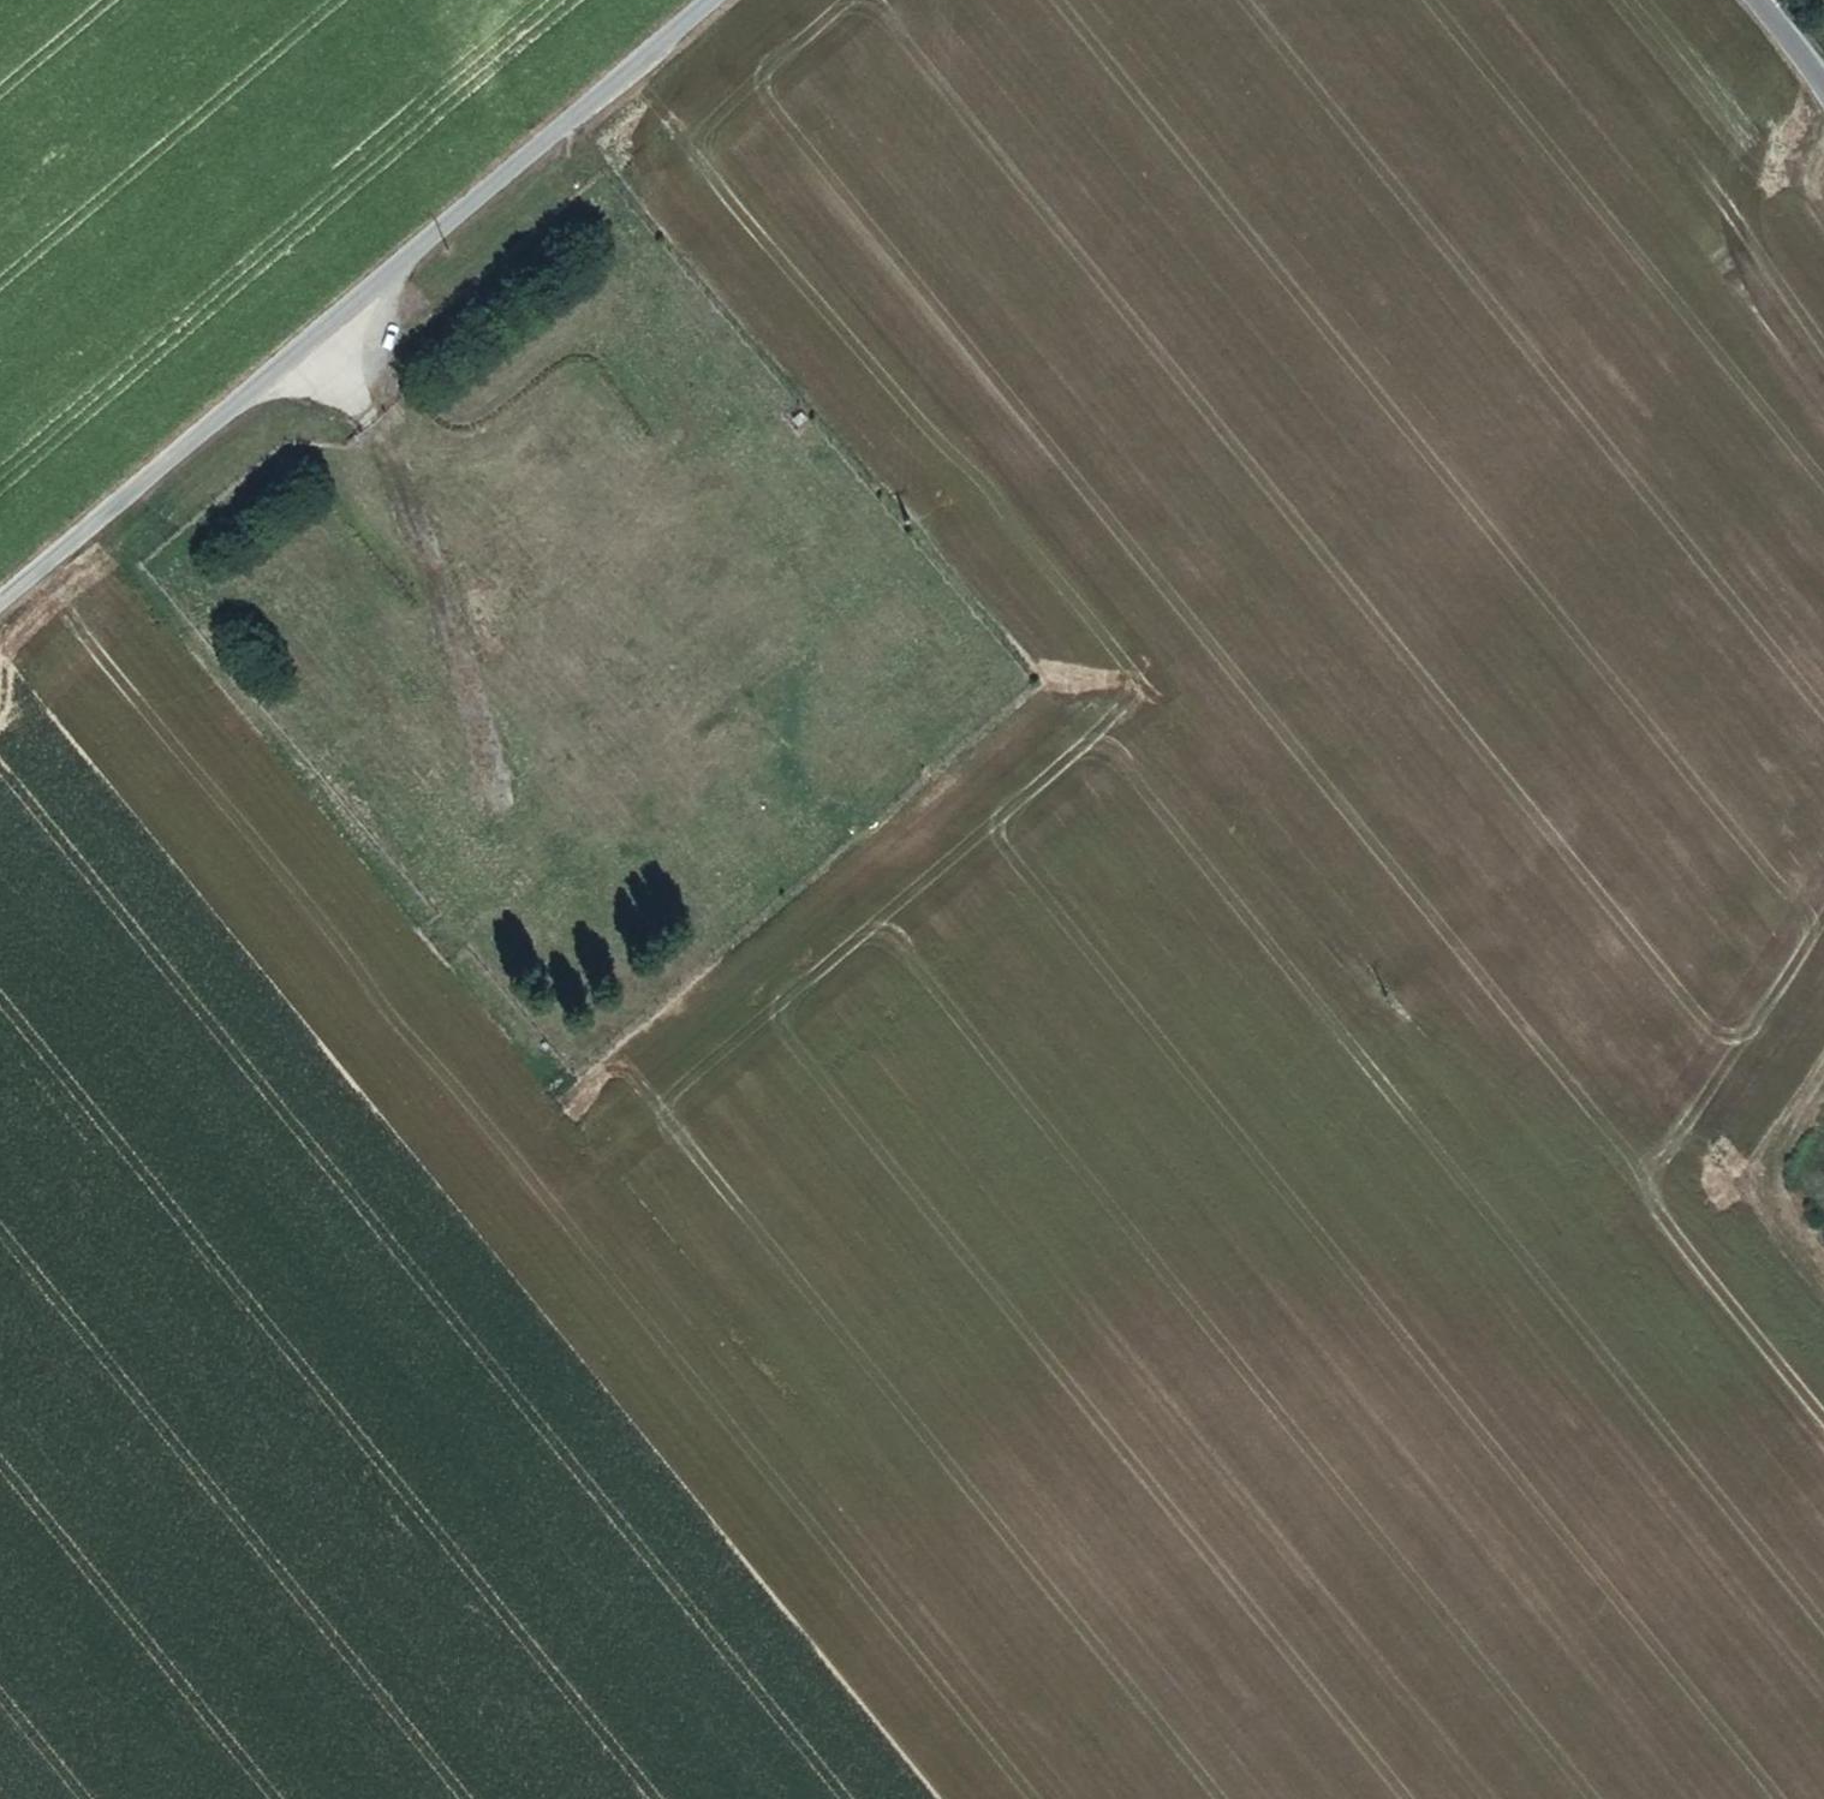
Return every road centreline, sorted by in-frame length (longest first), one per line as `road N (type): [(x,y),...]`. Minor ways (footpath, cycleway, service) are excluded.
road 1 (unclassified): [(0,603),(710,0)]

